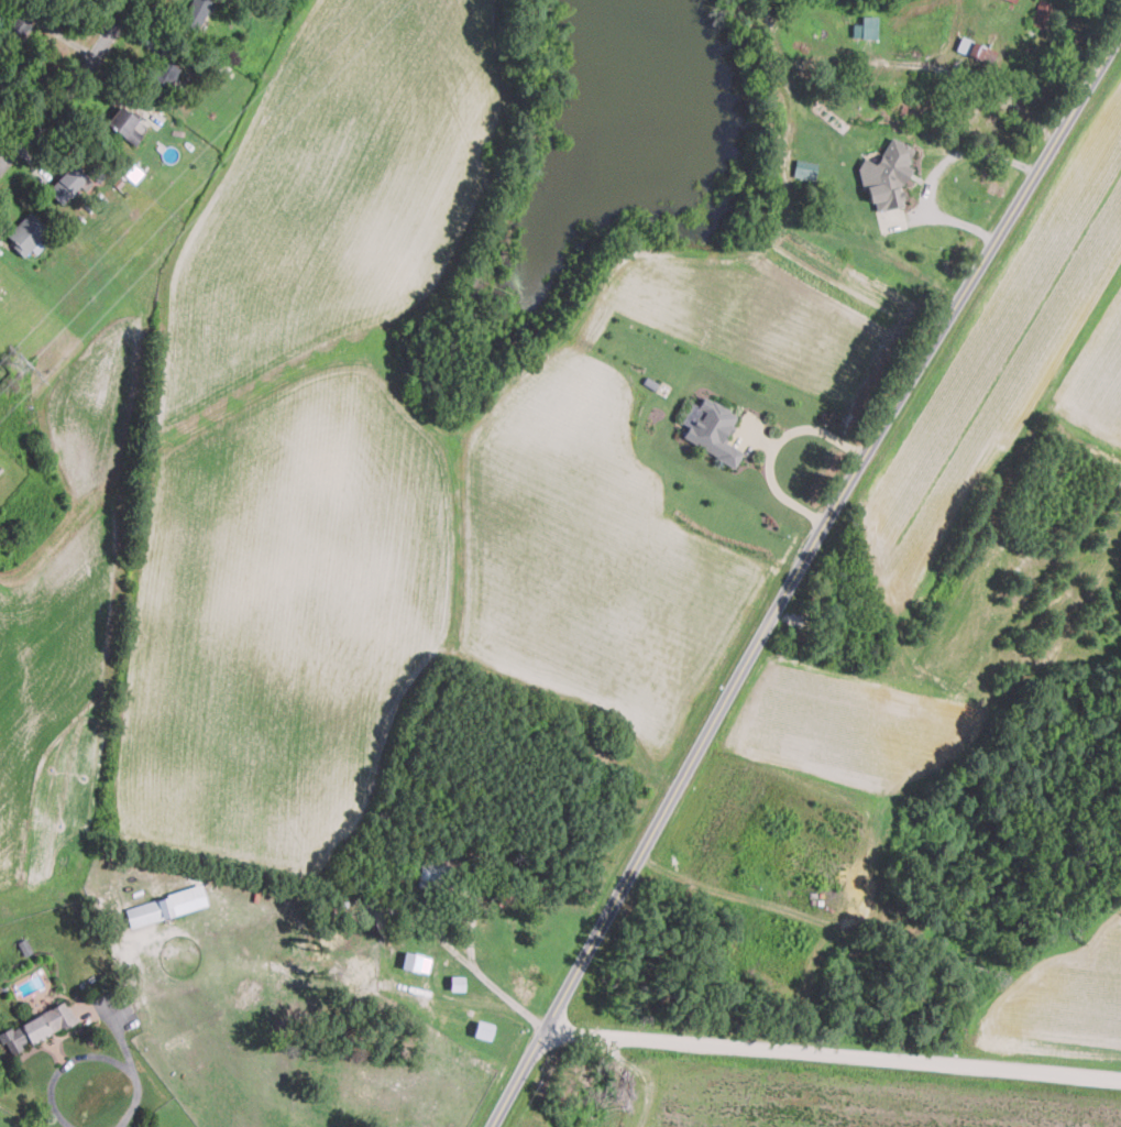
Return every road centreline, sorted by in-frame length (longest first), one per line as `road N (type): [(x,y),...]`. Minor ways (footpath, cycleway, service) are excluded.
road 1 (residential): [(1120,37),(809,571),(503,1126)]
road 2 (residential): [(1120,1083),(558,1030)]
road 3 (residential): [(0,163),(94,62),(131,0)]

